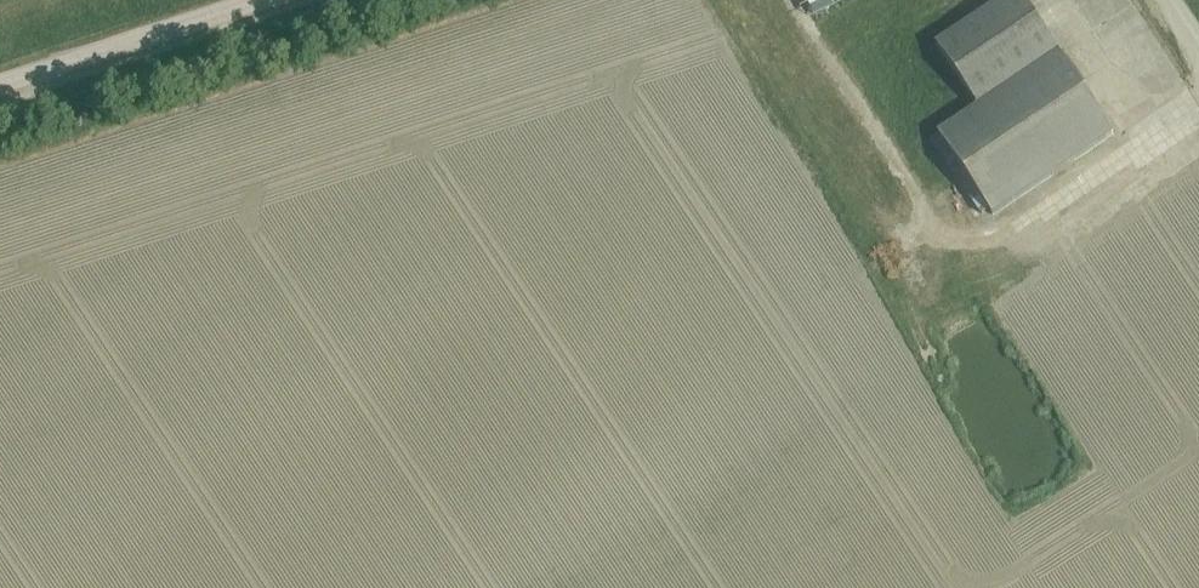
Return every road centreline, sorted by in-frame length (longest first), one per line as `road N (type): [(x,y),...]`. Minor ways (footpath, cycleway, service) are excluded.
road 1 (unclassified): [(0,84),(260,0)]

